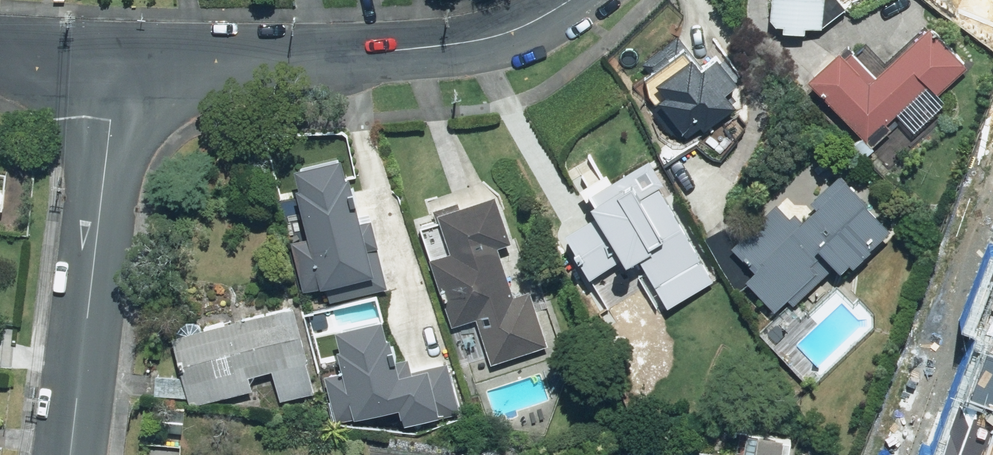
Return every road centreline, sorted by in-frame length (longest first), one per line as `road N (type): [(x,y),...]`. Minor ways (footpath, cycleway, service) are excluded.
road 1 (residential): [(112,62),(412,50),(514,30),(569,0)]
road 2 (residential): [(112,62),(72,454)]

